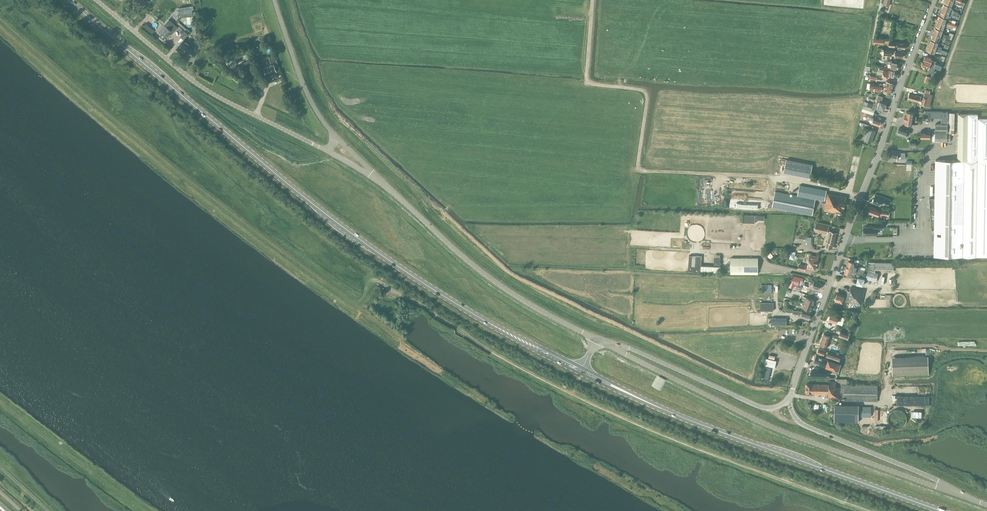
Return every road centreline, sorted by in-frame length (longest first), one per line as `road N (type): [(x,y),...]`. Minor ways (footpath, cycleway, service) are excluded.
road 1 (primary): [(581,371),(434,291),(348,232),(69,0)]
road 2 (track): [(592,0),(590,83),(647,95),(640,170),(767,176),(858,200)]
road 3 (tertiary): [(790,399),(933,0)]
road 4 (tertiary): [(970,499),(776,429),(610,345)]
road 5 (primary): [(938,510),(702,427),(581,371)]
road 6 (unclassified): [(327,151),(189,79),(96,0)]
road 7 (unclassified): [(597,339),(488,279),(378,179)]
road 8 (tertiary): [(970,499),(804,425),(790,399)]
road 9 (tertiary): [(790,399),(762,407),(610,345)]
road 10 (unclassified): [(336,138),(306,92),(275,0)]
road 11 (track): [(0,401),(103,479)]

